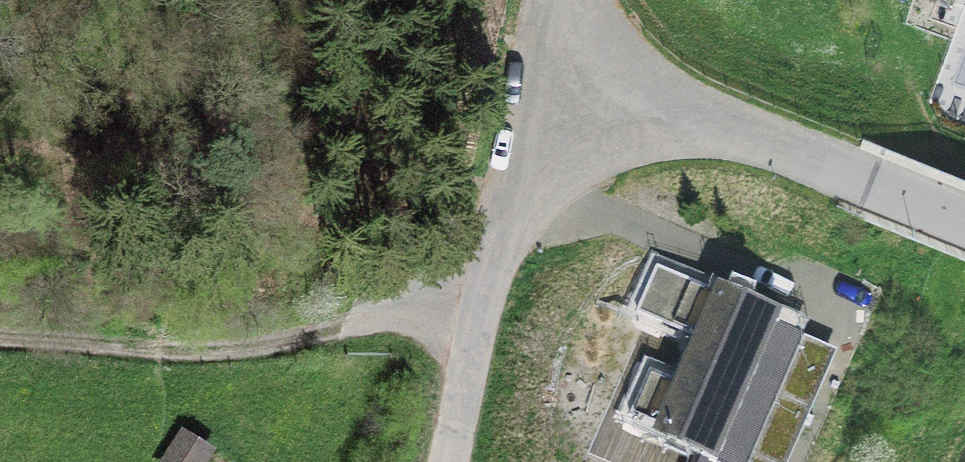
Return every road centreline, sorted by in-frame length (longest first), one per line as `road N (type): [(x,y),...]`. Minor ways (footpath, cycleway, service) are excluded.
road 1 (track): [(0,332),(185,348),(470,300)]
road 2 (unclassified): [(964,220),(548,50)]
road 3 (unclassified): [(548,50),(470,300),(445,461)]

